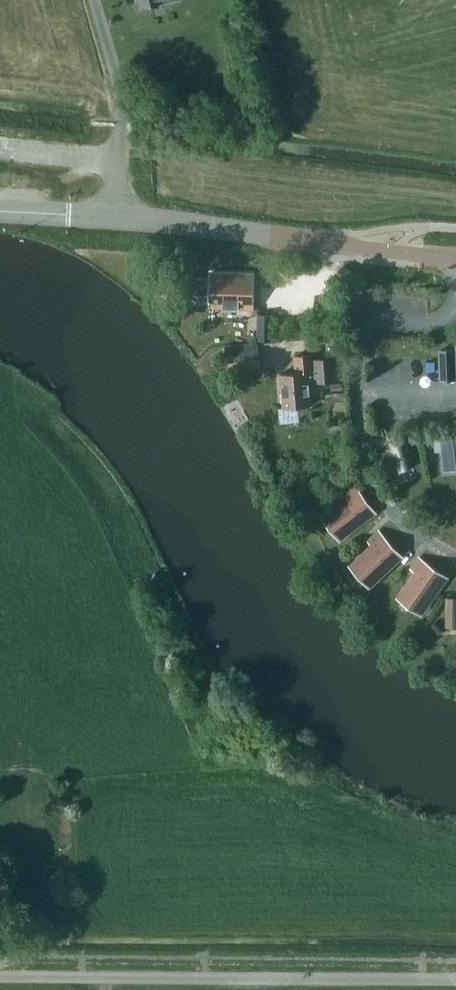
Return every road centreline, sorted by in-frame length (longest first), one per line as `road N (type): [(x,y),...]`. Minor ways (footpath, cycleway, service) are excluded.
road 1 (unclassified): [(455,979),(0,976)]
road 2 (tertiary): [(0,209),(151,219),(320,243)]
road 3 (tertiary): [(455,256),(320,243)]

